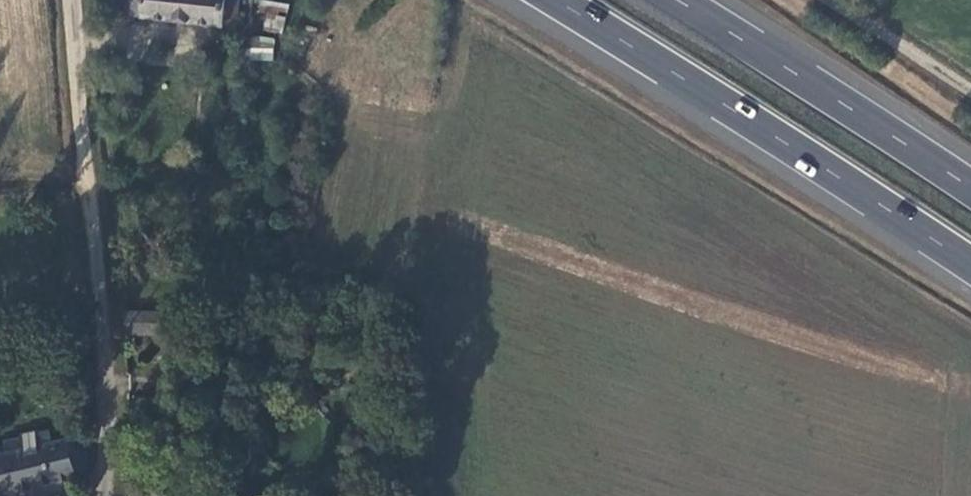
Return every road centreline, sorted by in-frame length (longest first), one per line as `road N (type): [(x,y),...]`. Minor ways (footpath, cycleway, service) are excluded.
road 1 (trunk): [(549,0),(970,270)]
road 2 (unclassified): [(100,495),(112,405),(71,0)]
road 3 (trunk): [(970,195),(667,0)]
road 4 (track): [(822,0),(970,95)]

